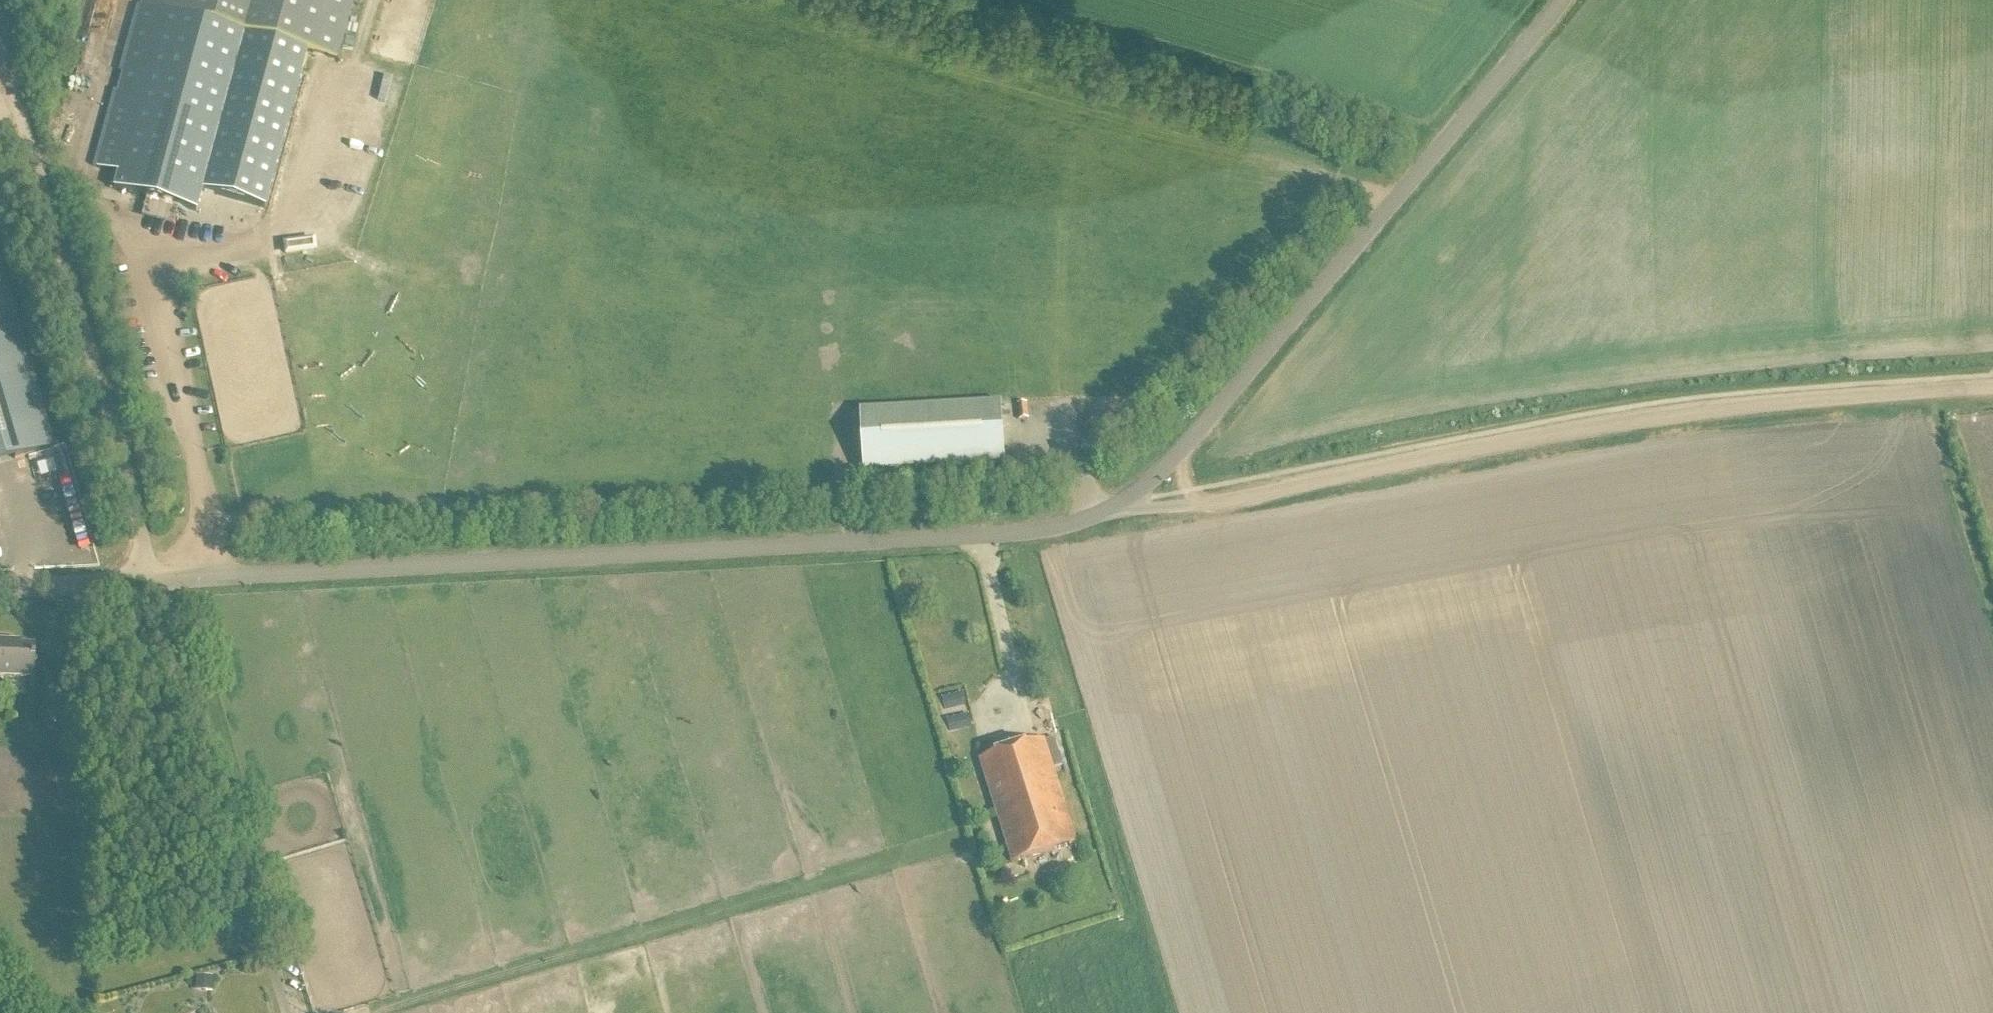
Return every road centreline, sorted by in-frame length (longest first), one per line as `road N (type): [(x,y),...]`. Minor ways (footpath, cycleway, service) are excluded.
road 1 (unclassified): [(153,579),(1035,532),(1113,511),(1137,501),(1176,458),(1557,0)]
road 2 (track): [(1933,395),(1697,412),(1187,507),(1121,508)]
road 3 (unclassified): [(0,36),(153,579)]
road 4 (track): [(153,293),(202,508),(200,577)]
road 5 (unclassified): [(0,589),(153,579)]

